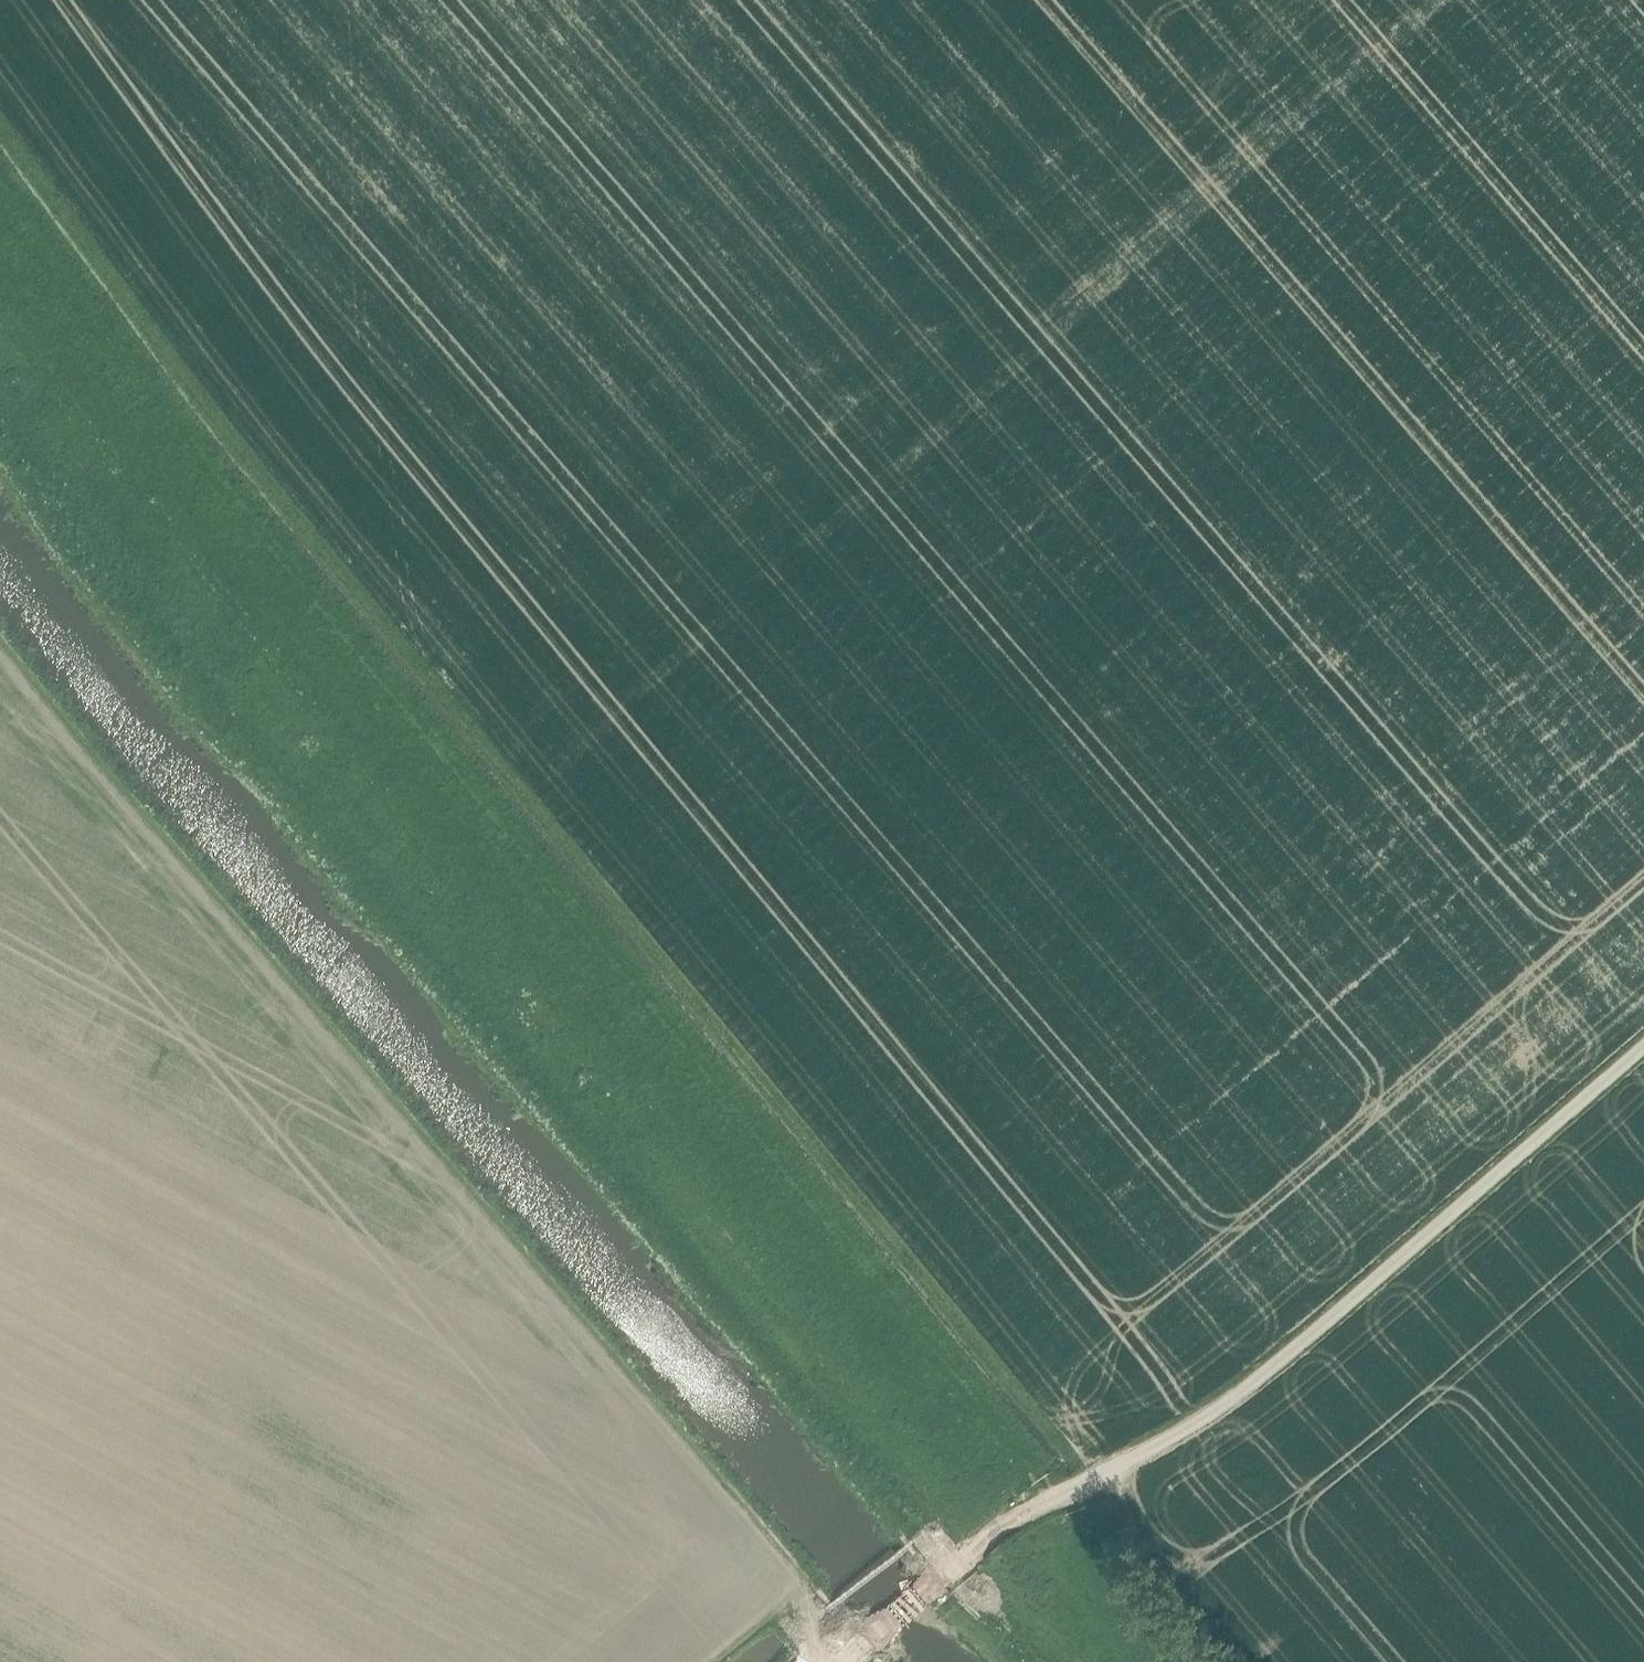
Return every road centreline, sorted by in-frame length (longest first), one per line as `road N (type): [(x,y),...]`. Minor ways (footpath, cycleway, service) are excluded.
road 1 (unclassified): [(846,1661),(1016,1521),(1203,1425),(1260,1383),(1643,1053)]

